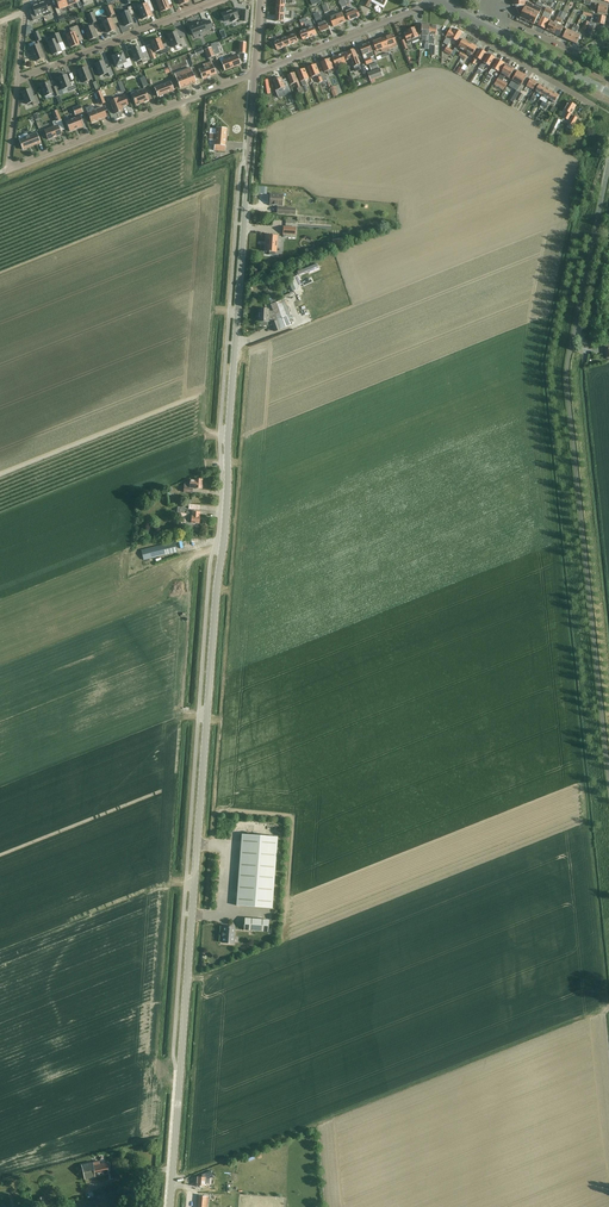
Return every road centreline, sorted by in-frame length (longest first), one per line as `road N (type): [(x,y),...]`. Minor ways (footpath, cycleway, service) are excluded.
road 1 (tertiary): [(169,1206),(254,72)]
road 2 (unclassified): [(608,779),(566,387),(608,163)]
road 3 (track): [(608,1005),(172,1178)]
road 4 (residential): [(9,169),(254,72)]
road 5 (residential): [(18,77),(222,0)]
road 6 (residential): [(254,72),(437,0)]
road 7 (residential): [(474,20),(468,31),(596,105)]
road 8 (secondary): [(608,92),(474,20)]

